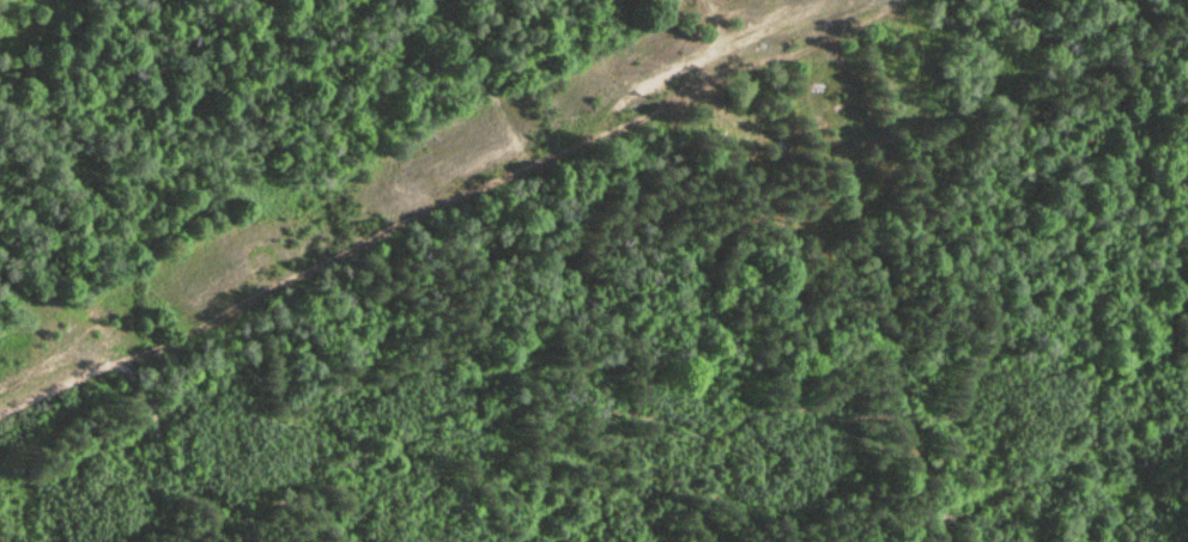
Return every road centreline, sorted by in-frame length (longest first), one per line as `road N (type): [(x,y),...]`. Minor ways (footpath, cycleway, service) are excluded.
road 1 (track): [(0,417),(141,354),(165,464),(177,482),(204,497),(238,501),(551,382),(601,412),(707,434),(748,415),(817,412),(903,426),(946,504),(947,541)]
road 2 (track): [(141,354),(892,0)]

